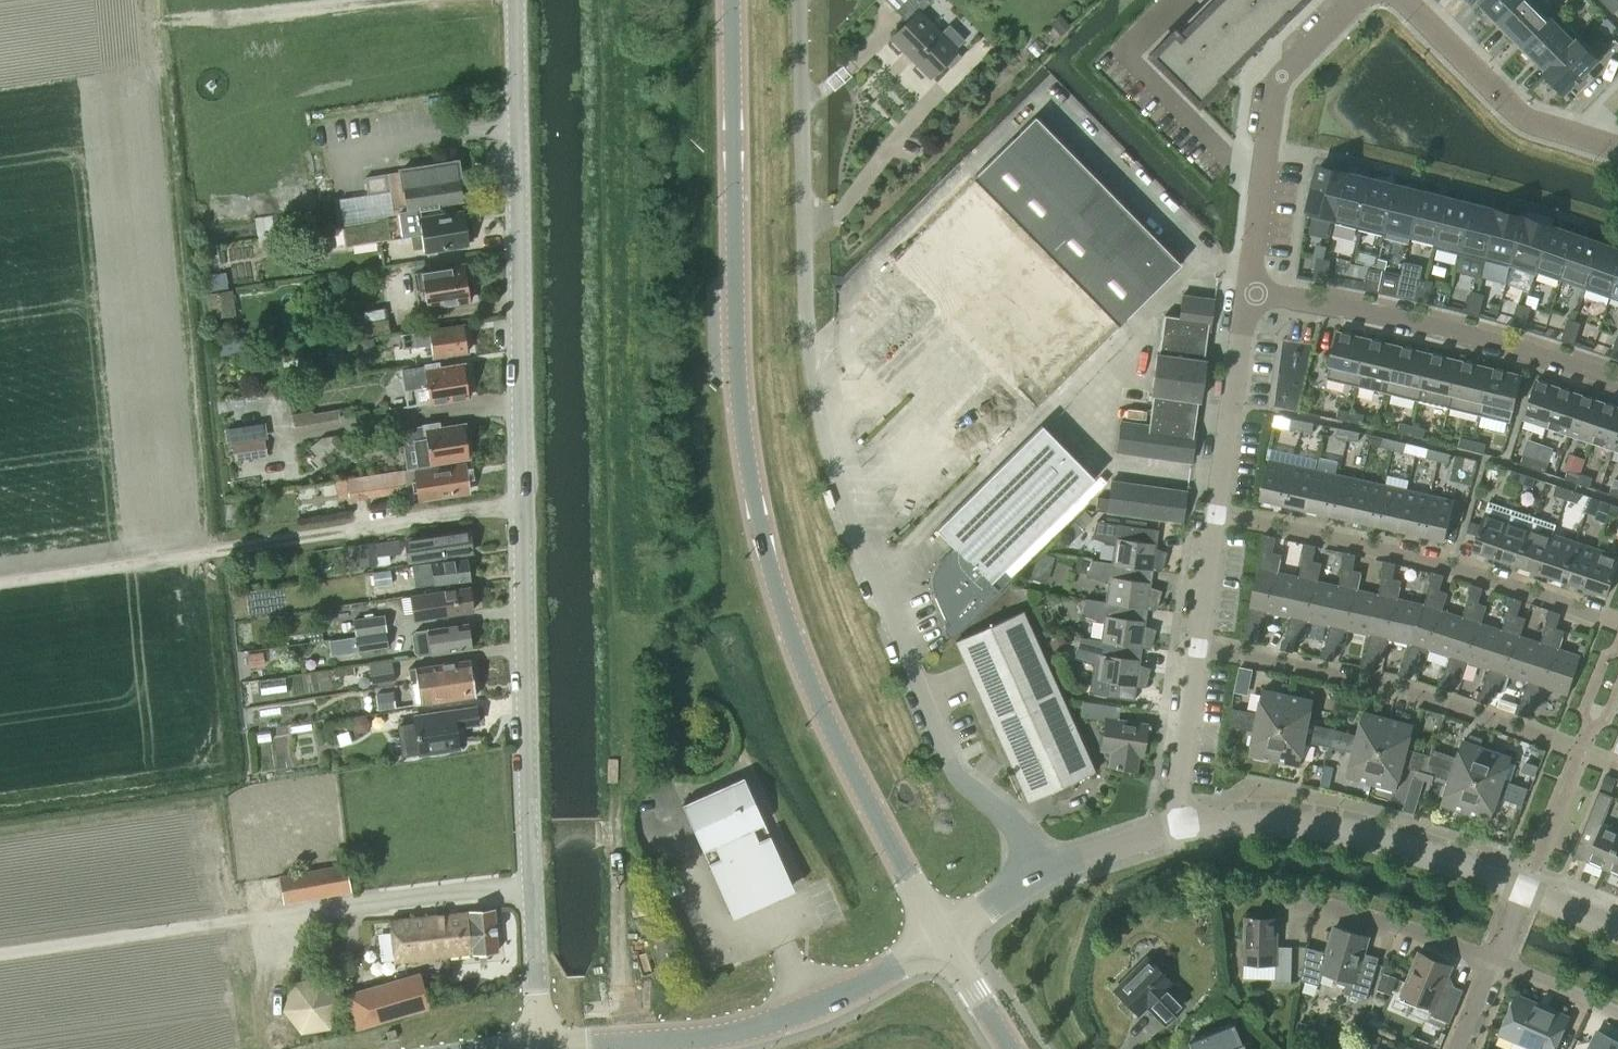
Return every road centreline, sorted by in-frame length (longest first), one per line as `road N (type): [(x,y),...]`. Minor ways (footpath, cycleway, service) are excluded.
road 1 (unclassified): [(538,1047),(515,0)]
road 2 (track): [(626,1042),(601,0)]
road 3 (secondary): [(941,934),(822,712),(759,527),(737,359),(730,0)]
road 4 (unclassified): [(1038,872),(1019,830),(956,776),(834,483),(805,316),(800,0)]
road 5 (track): [(0,581),(521,504)]
road 6 (residential): [(1198,647),(1467,710),(1617,768)]
road 7 (tertiary): [(941,934),(888,969),(773,1021),(707,1036),(538,1047)]
road 8 (residential): [(1617,622),(1438,563),(1217,516)]
road 9 (residential): [(1617,382),(1443,330),(1247,290)]
road 10 (residential): [(1524,889),(1357,833),(1297,823),(1182,825)]
road 11 (residential): [(1247,290),(1279,76),(1356,0)]
road 12 (residential): [(1403,0),(1528,117),(1617,153)]
road 13 (residential): [(1217,516),(1247,290)]
road 14 (residential): [(1495,959),(1343,909),(1284,901)]
road 15 (residential): [(1182,825),(1198,647)]
road 16 (residential): [(1182,825),(1038,872)]
road 17 (secondary): [(1010,1048),(941,934)]
road 18 (residential): [(1617,1011),(1495,959)]
road 19 (residential): [(1198,647),(1217,516)]

